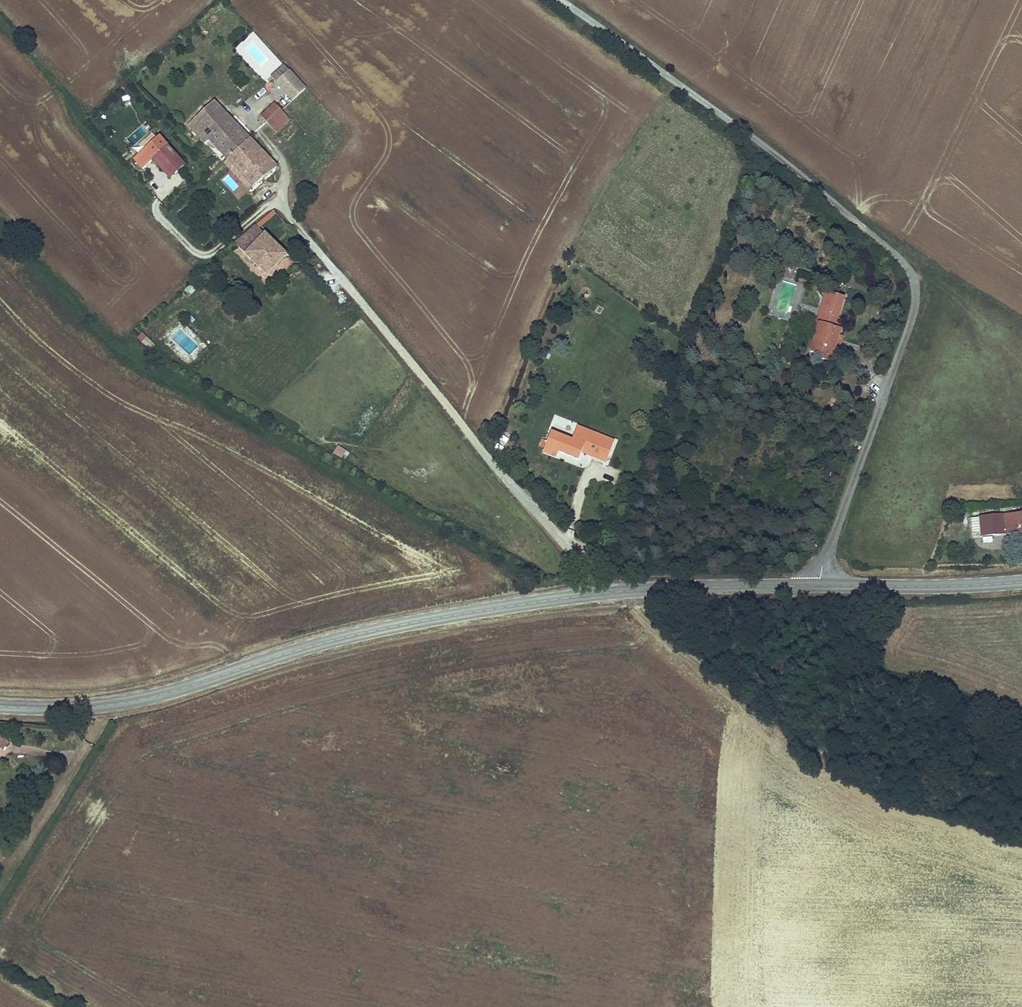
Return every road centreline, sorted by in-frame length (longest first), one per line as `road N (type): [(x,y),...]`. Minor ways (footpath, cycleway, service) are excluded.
road 1 (tertiary): [(820,586),(539,602),(342,638),(136,701),(0,706)]
road 2 (unclassified): [(561,0),(773,153),(909,272),(915,304),(908,330),(820,586)]
road 3 (tertiary): [(1021,582),(820,586)]

